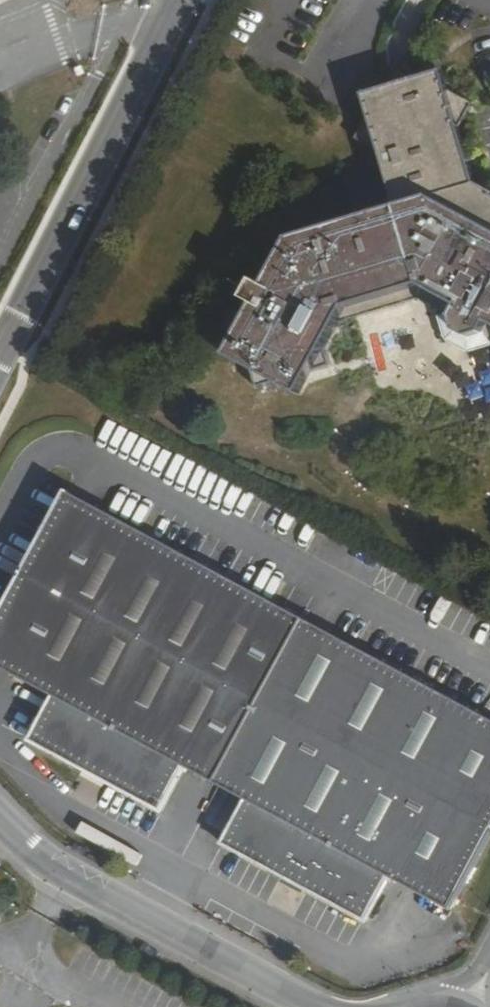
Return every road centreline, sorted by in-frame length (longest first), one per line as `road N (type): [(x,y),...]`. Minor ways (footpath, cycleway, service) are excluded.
road 1 (unclassified): [(0,352),(180,0)]
road 2 (unclassified): [(311,1006),(49,863),(0,816)]

